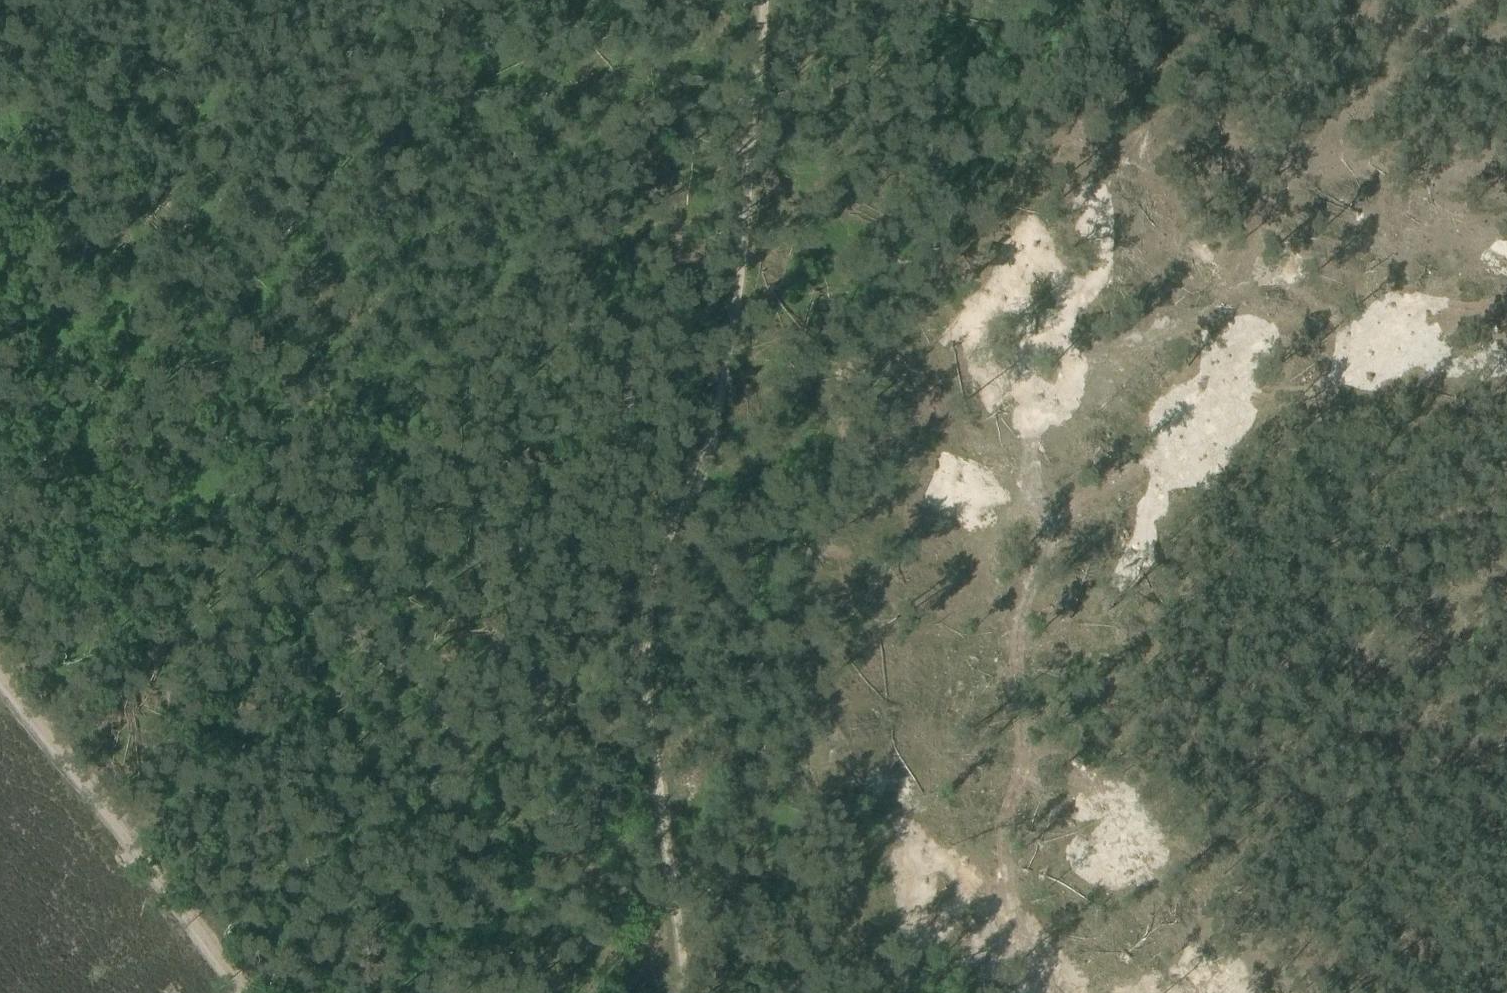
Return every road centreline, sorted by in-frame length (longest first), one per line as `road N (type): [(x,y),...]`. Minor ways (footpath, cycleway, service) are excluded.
road 1 (track): [(249,992),(0,666)]

